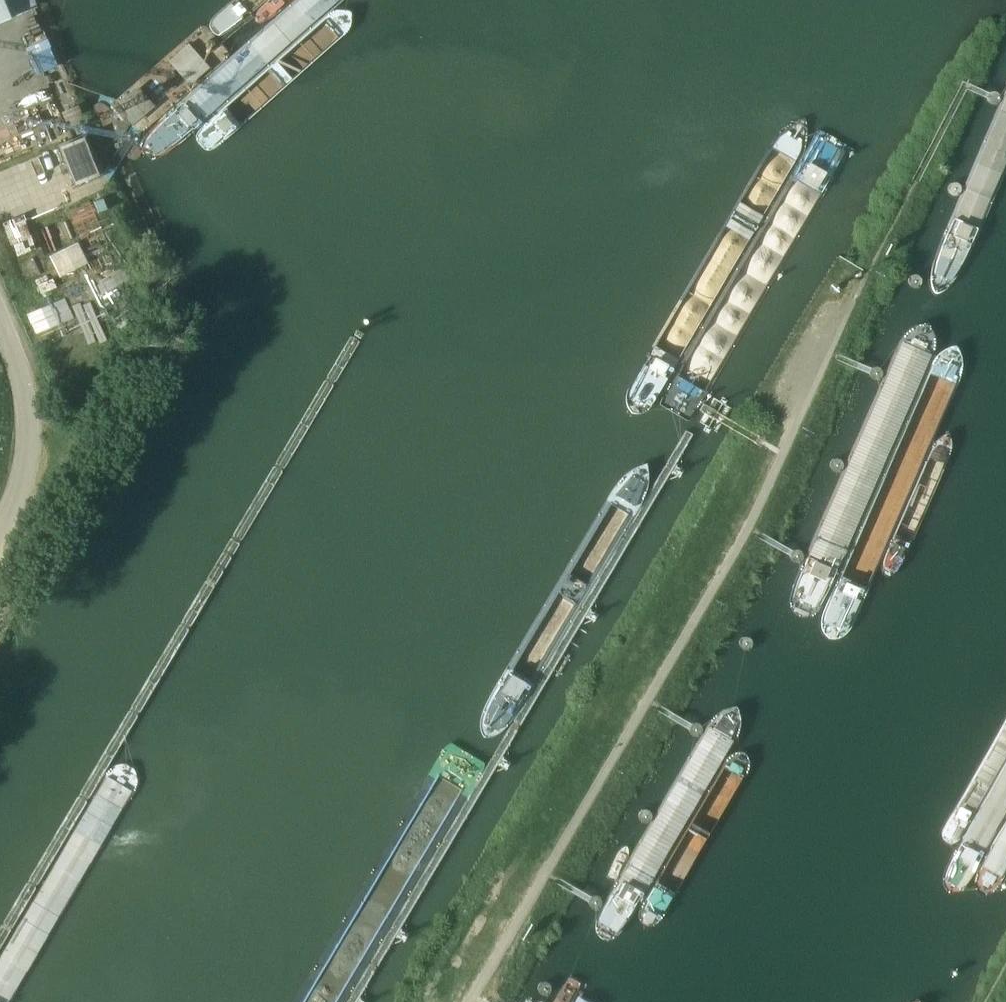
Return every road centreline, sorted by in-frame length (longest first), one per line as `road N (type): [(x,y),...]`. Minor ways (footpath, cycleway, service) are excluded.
road 1 (unclassified): [(0,531),(31,451),(23,372),(0,317)]

